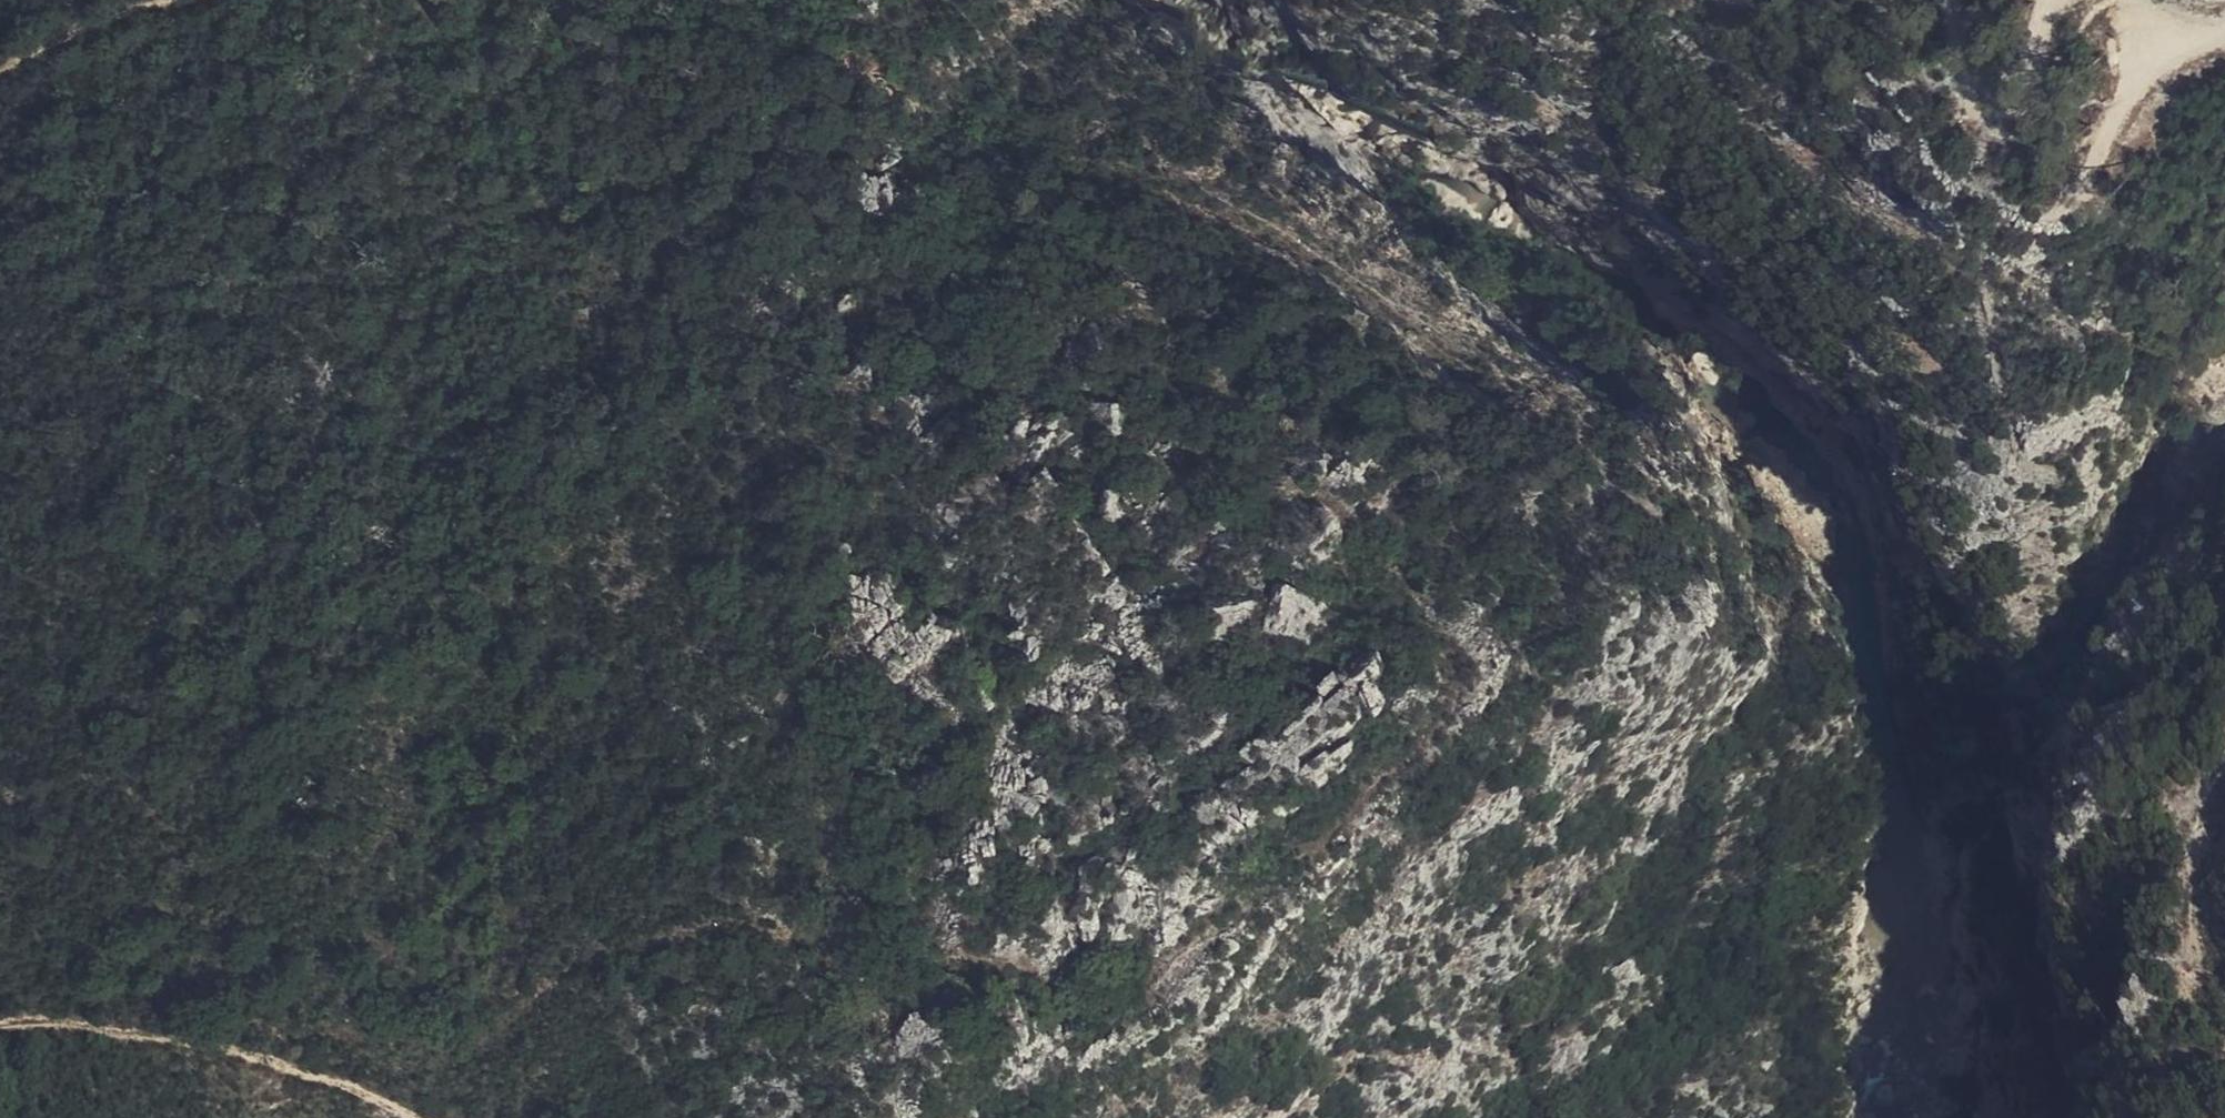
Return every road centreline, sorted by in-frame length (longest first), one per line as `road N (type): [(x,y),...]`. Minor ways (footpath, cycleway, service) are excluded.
road 1 (track): [(0,1019),(57,1012),(323,1065),(455,1117)]
road 2 (track): [(206,0),(129,11),(0,84)]
road 3 (track): [(2224,782),(2187,884),(2201,956),(2224,981)]
road 4 (track): [(1956,0),(1965,41),(1993,78),(2021,84),(2039,64),(2061,0)]

